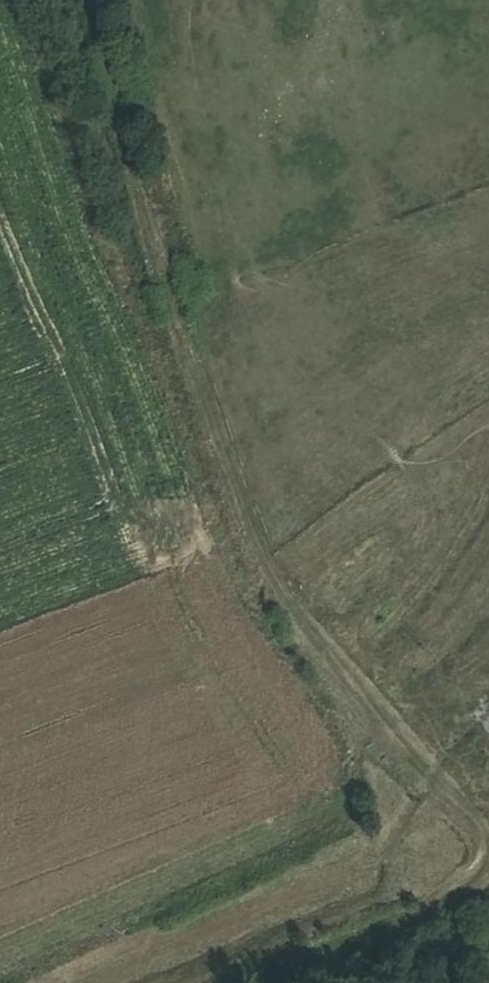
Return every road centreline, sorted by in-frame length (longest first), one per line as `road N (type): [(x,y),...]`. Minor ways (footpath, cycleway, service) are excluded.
road 1 (track): [(282,982),(462,888),(488,852),(457,797),(273,579),(188,335),(91,0)]

